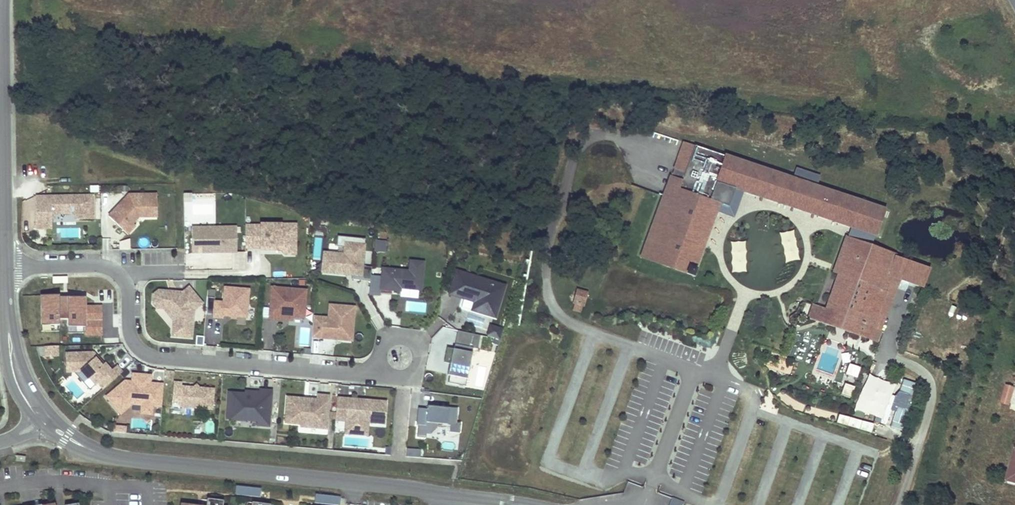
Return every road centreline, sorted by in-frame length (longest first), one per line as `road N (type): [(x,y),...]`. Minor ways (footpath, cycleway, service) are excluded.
road 1 (tertiary): [(117,457),(525,504)]
road 2 (residential): [(125,281),(129,335),(150,357),(356,374),(384,369)]
road 3 (tertiary): [(2,0),(6,267)]
road 4 (residential): [(0,490),(52,481),(146,488)]
road 5 (residential): [(6,267),(103,267),(125,281)]

